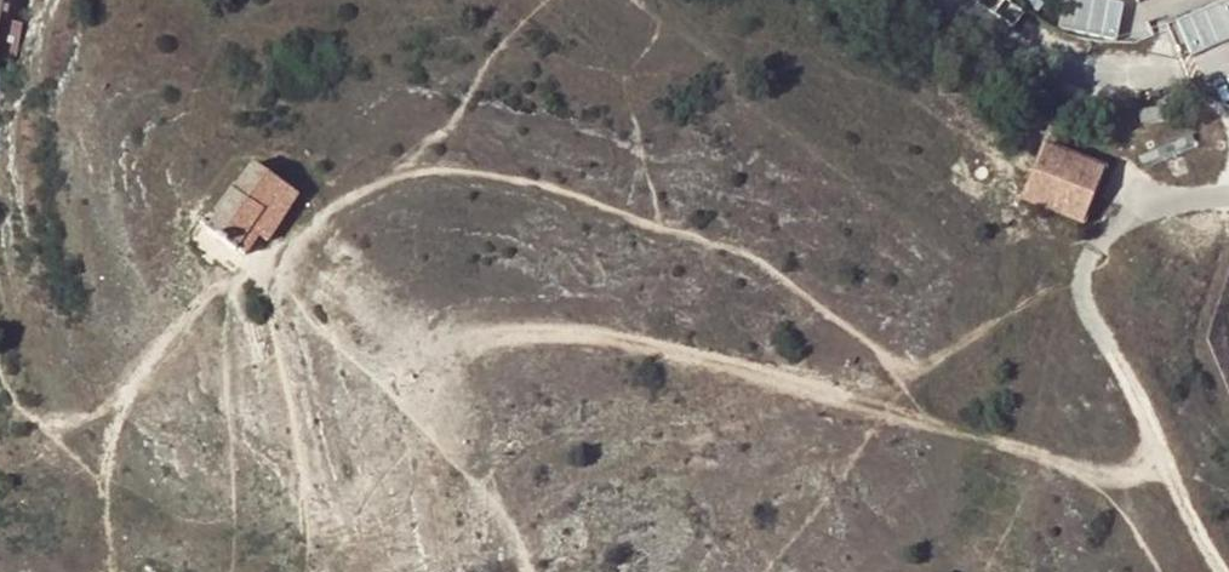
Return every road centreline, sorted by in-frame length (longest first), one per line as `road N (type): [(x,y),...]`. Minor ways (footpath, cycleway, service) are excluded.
road 1 (track): [(1225,571),(1165,459),(1103,480),(715,365),(551,336),(478,350),(416,415)]
road 2 (track): [(928,423),(903,370),(825,304),(729,248),(507,180),(418,172),(350,197),(263,284)]
road 3 (track): [(1165,459),(1083,292),(1091,252),(1125,222),(1228,202)]
road 4 (residential): [(958,0),(1084,72),(1118,75)]

